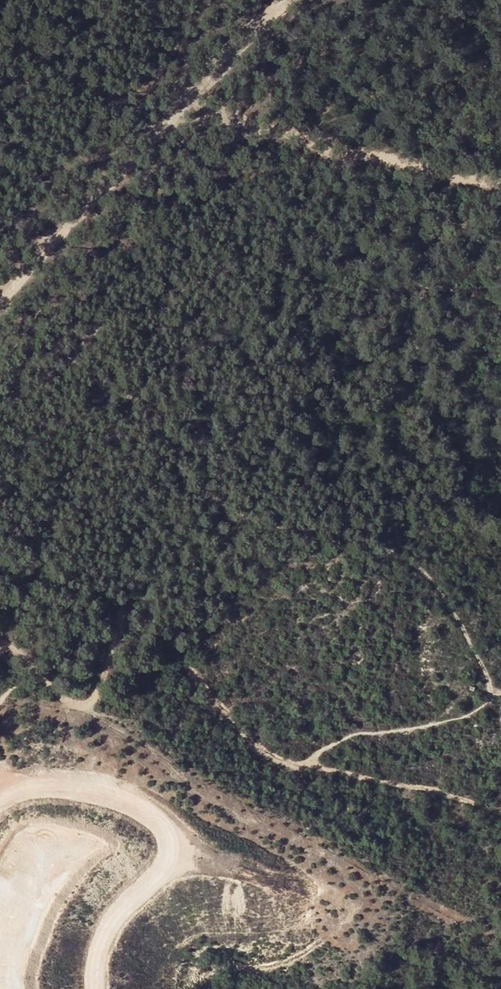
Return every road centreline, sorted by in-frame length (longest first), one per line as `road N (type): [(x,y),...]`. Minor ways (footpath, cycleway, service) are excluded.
road 1 (track): [(289,0),(0,288)]

